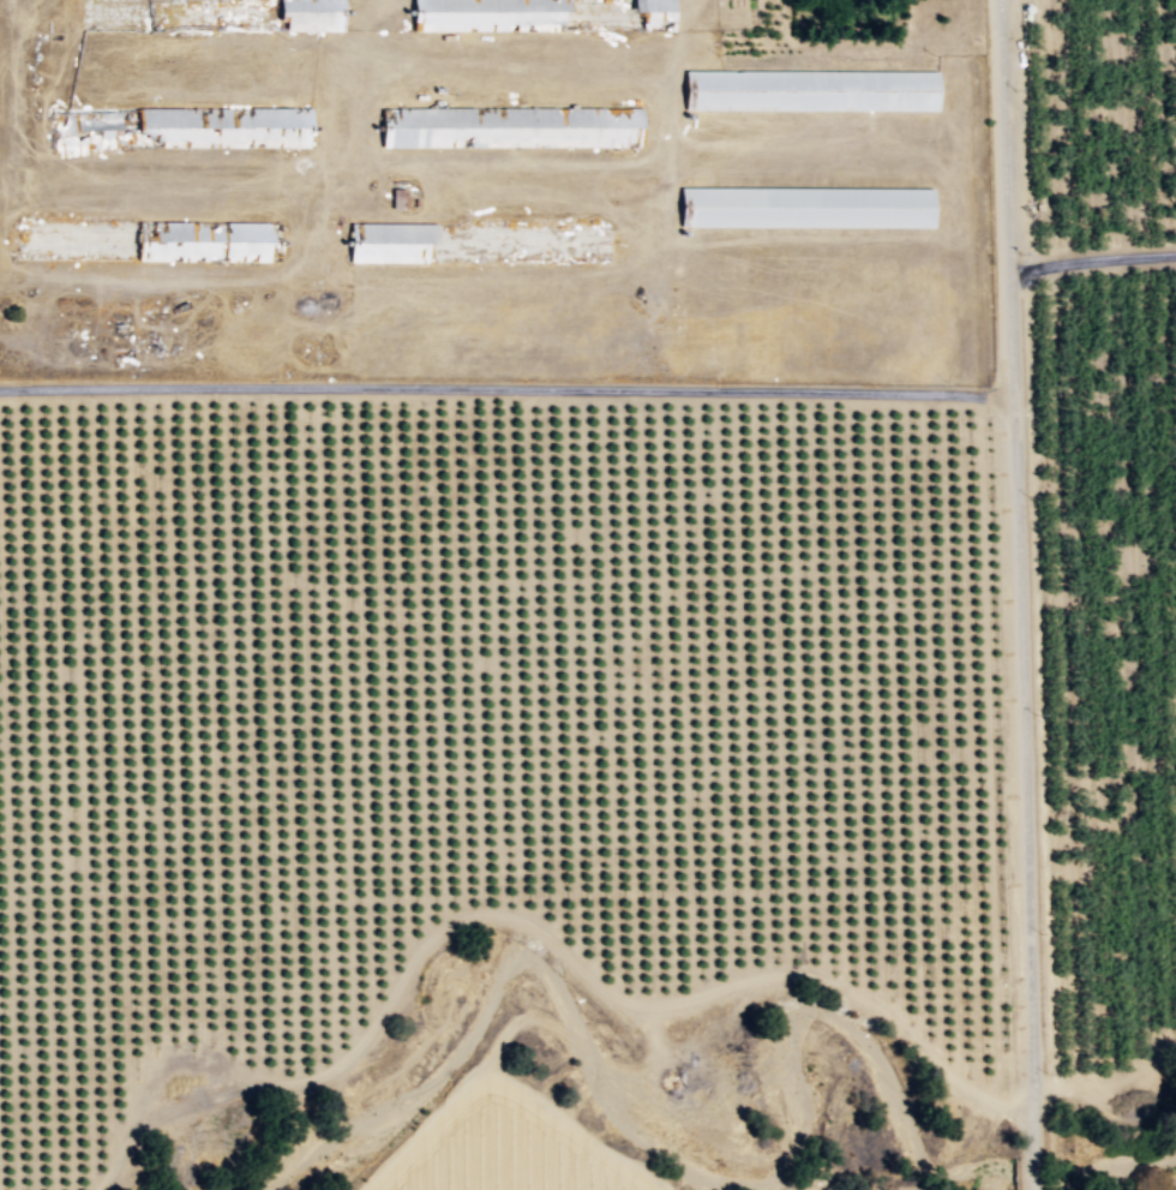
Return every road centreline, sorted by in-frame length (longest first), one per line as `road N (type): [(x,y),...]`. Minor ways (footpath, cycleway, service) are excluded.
road 1 (residential): [(1032,1189),(999,0)]
road 2 (track): [(102,1189),(160,1058),(200,1053),(263,1083),(312,1082),(356,1050),(421,947),(461,919),(487,914),(544,933),(602,988),(649,1007),(768,976),(840,983),(961,1087),(1030,1113)]
road 3 (track): [(0,389),(1010,394)]
road 4 (track): [(365,1189),(488,1064),(522,1017),(545,1021),(619,1075),(652,1069),(649,1007)]
road 5 (track): [(1175,255),(1008,265)]
road 6 (track): [(1175,1050),(1117,1082),(1028,1086)]

